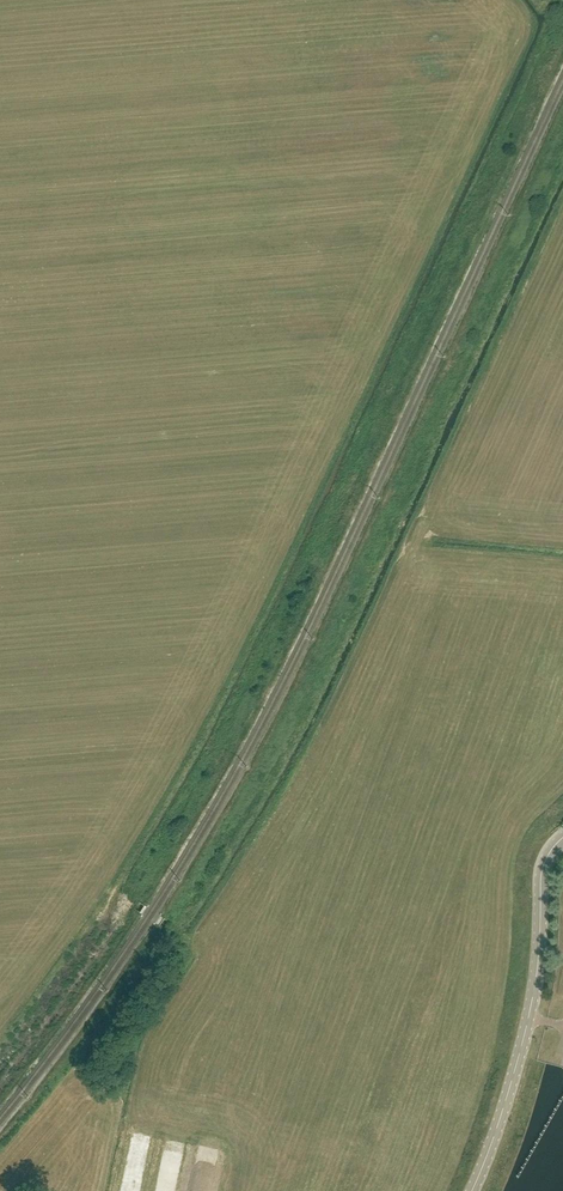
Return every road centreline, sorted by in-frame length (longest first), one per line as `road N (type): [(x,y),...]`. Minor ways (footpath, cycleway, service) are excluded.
road 1 (tertiary): [(472,1190),(527,1025),(541,878),(562,837)]

